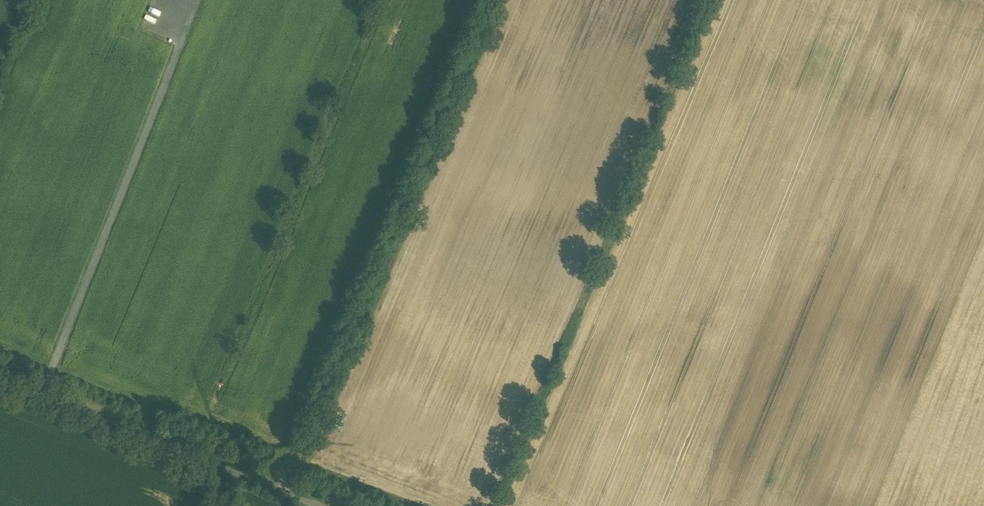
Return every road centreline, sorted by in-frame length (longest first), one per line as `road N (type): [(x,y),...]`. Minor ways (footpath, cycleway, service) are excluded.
road 1 (unclassified): [(321,505),(0,375)]

